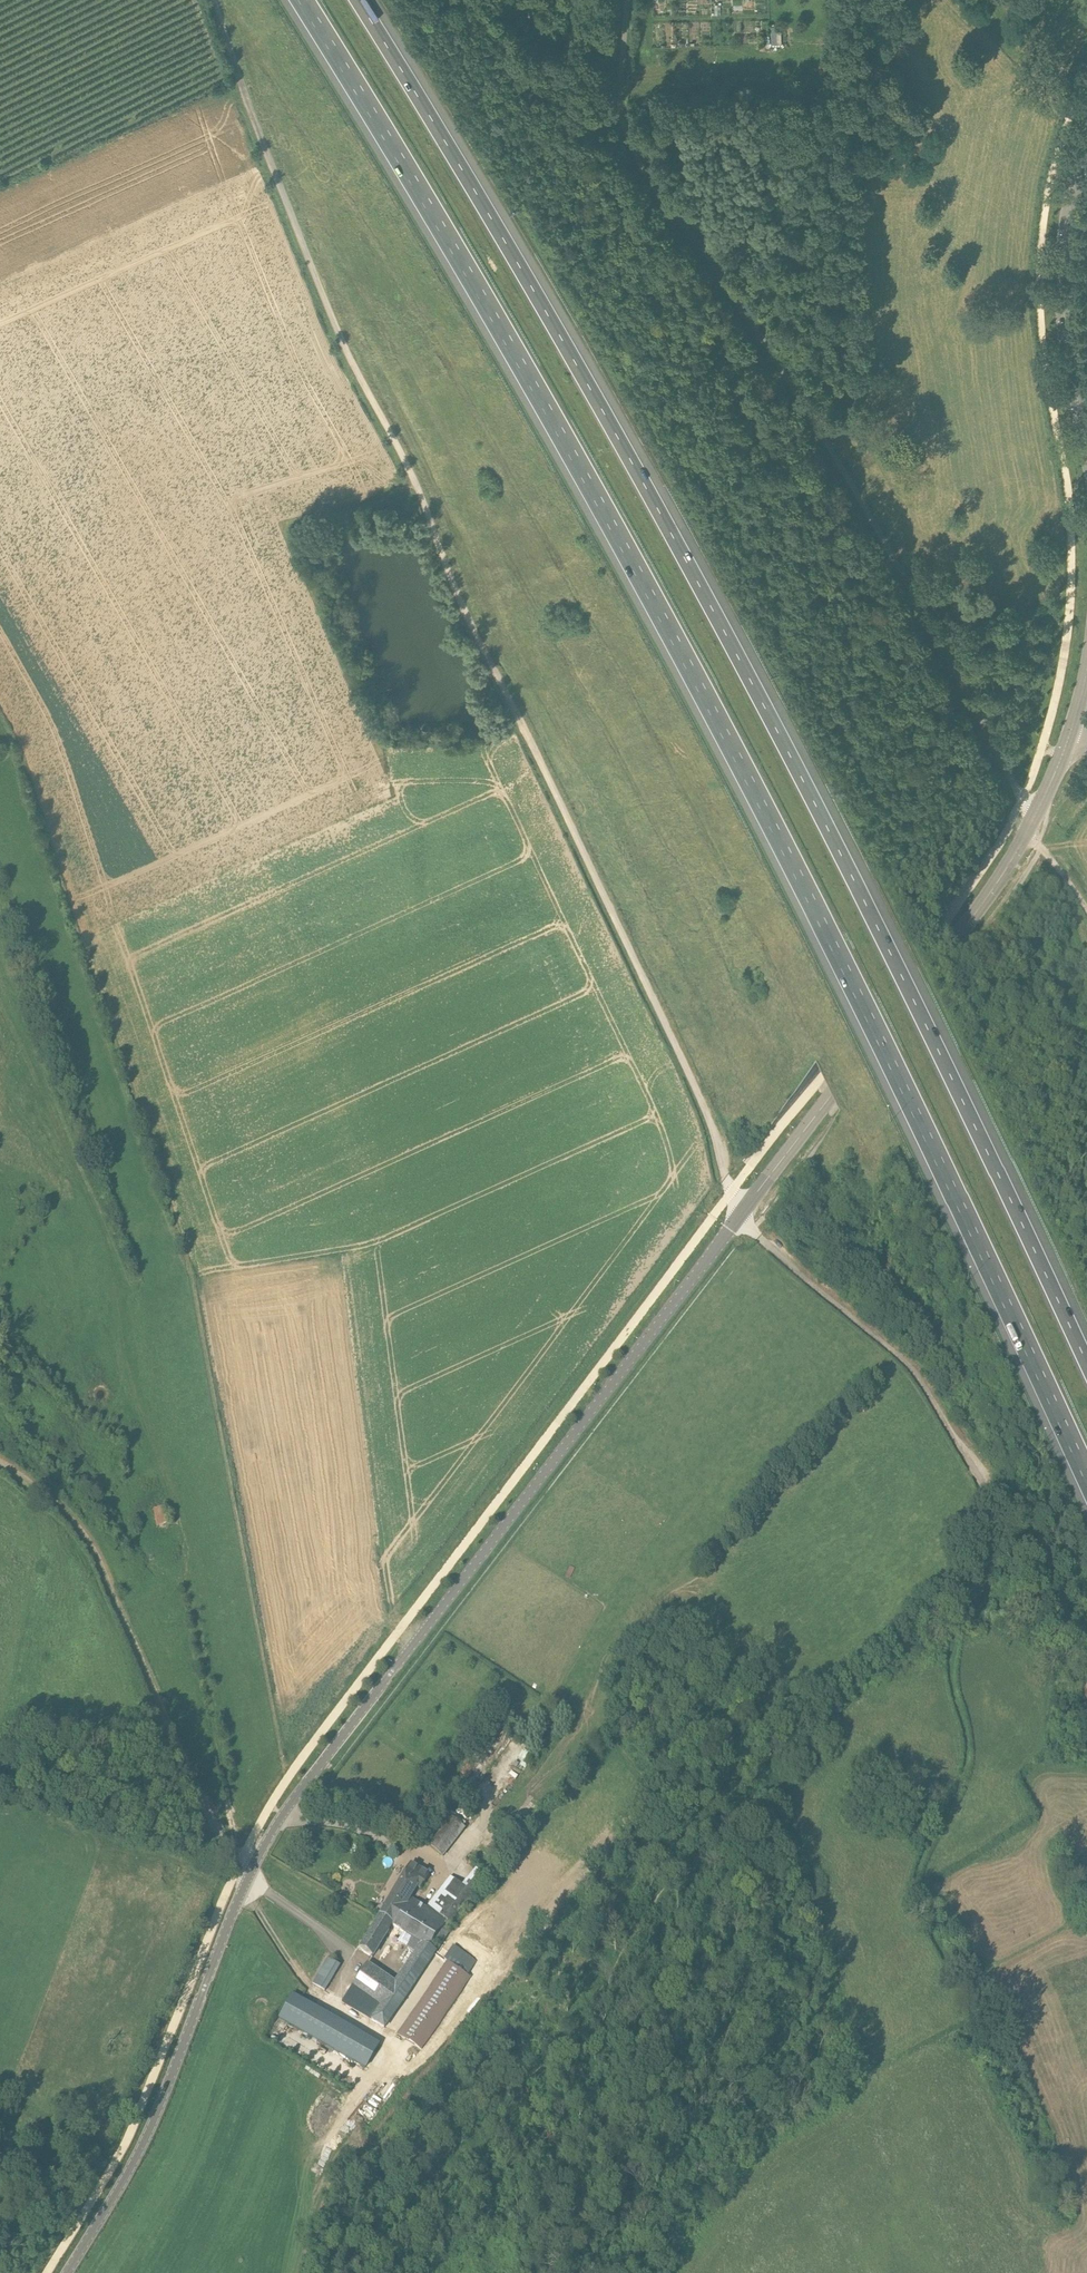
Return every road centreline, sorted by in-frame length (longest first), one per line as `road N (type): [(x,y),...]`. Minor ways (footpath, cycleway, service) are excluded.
road 1 (tertiary): [(68,2272),(147,2137),(232,1913),(276,1825),(984,895),(1064,749)]
road 2 (motorway): [(298,0),(538,399),(731,748),(1086,1495)]
road 3 (motorway): [(1086,1365),(747,668),(360,0)]
road 4 (track): [(214,0),(340,334),(686,1063),(731,1193)]
road 5 (track): [(627,0),(617,132),(625,151),(851,484),(1023,801),(1038,809)]
road 6 (track): [(233,1858),(181,1527),(128,1368),(105,1228),(47,1088),(0,1009)]
road 7 (track): [(233,1858),(88,1543),(49,1499),(0,1463)]
road 8 (track): [(988,1490),(908,1363),(751,1230)]
road 9 (track): [(916,1900),(918,1869),(966,1759),(950,1667),(969,1603)]
road 10 (tertiary): [(1086,447),(1063,305),(1068,222),(1086,141)]
road 11 (track): [(1086,1679),(1024,1525),(988,1490)]
road 12 (track): [(252,1881),(253,1901),(312,1990)]

